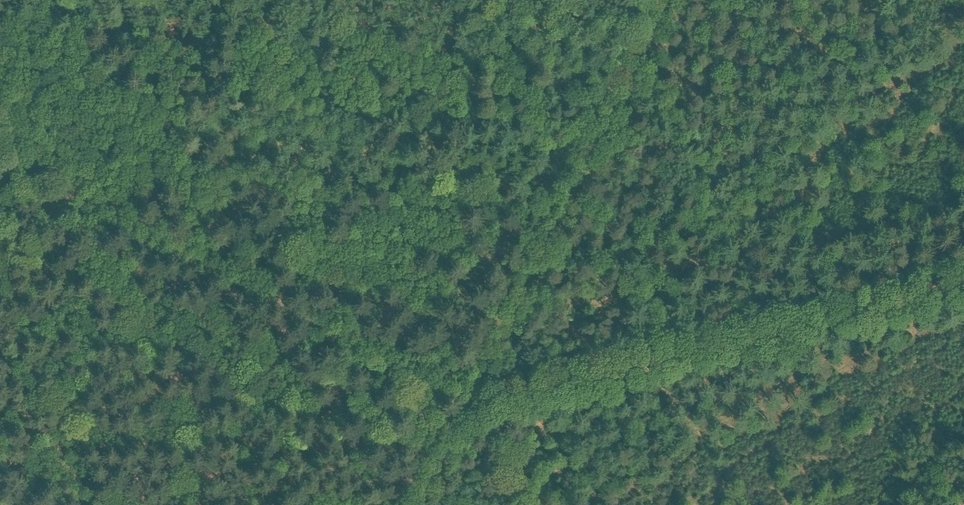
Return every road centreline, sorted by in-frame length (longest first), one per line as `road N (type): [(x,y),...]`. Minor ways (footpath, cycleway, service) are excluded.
road 1 (track): [(963,290),(483,404),(468,412),(528,504)]
road 2 (track): [(422,504),(670,0)]
road 3 (track): [(0,133),(26,165),(470,408)]

